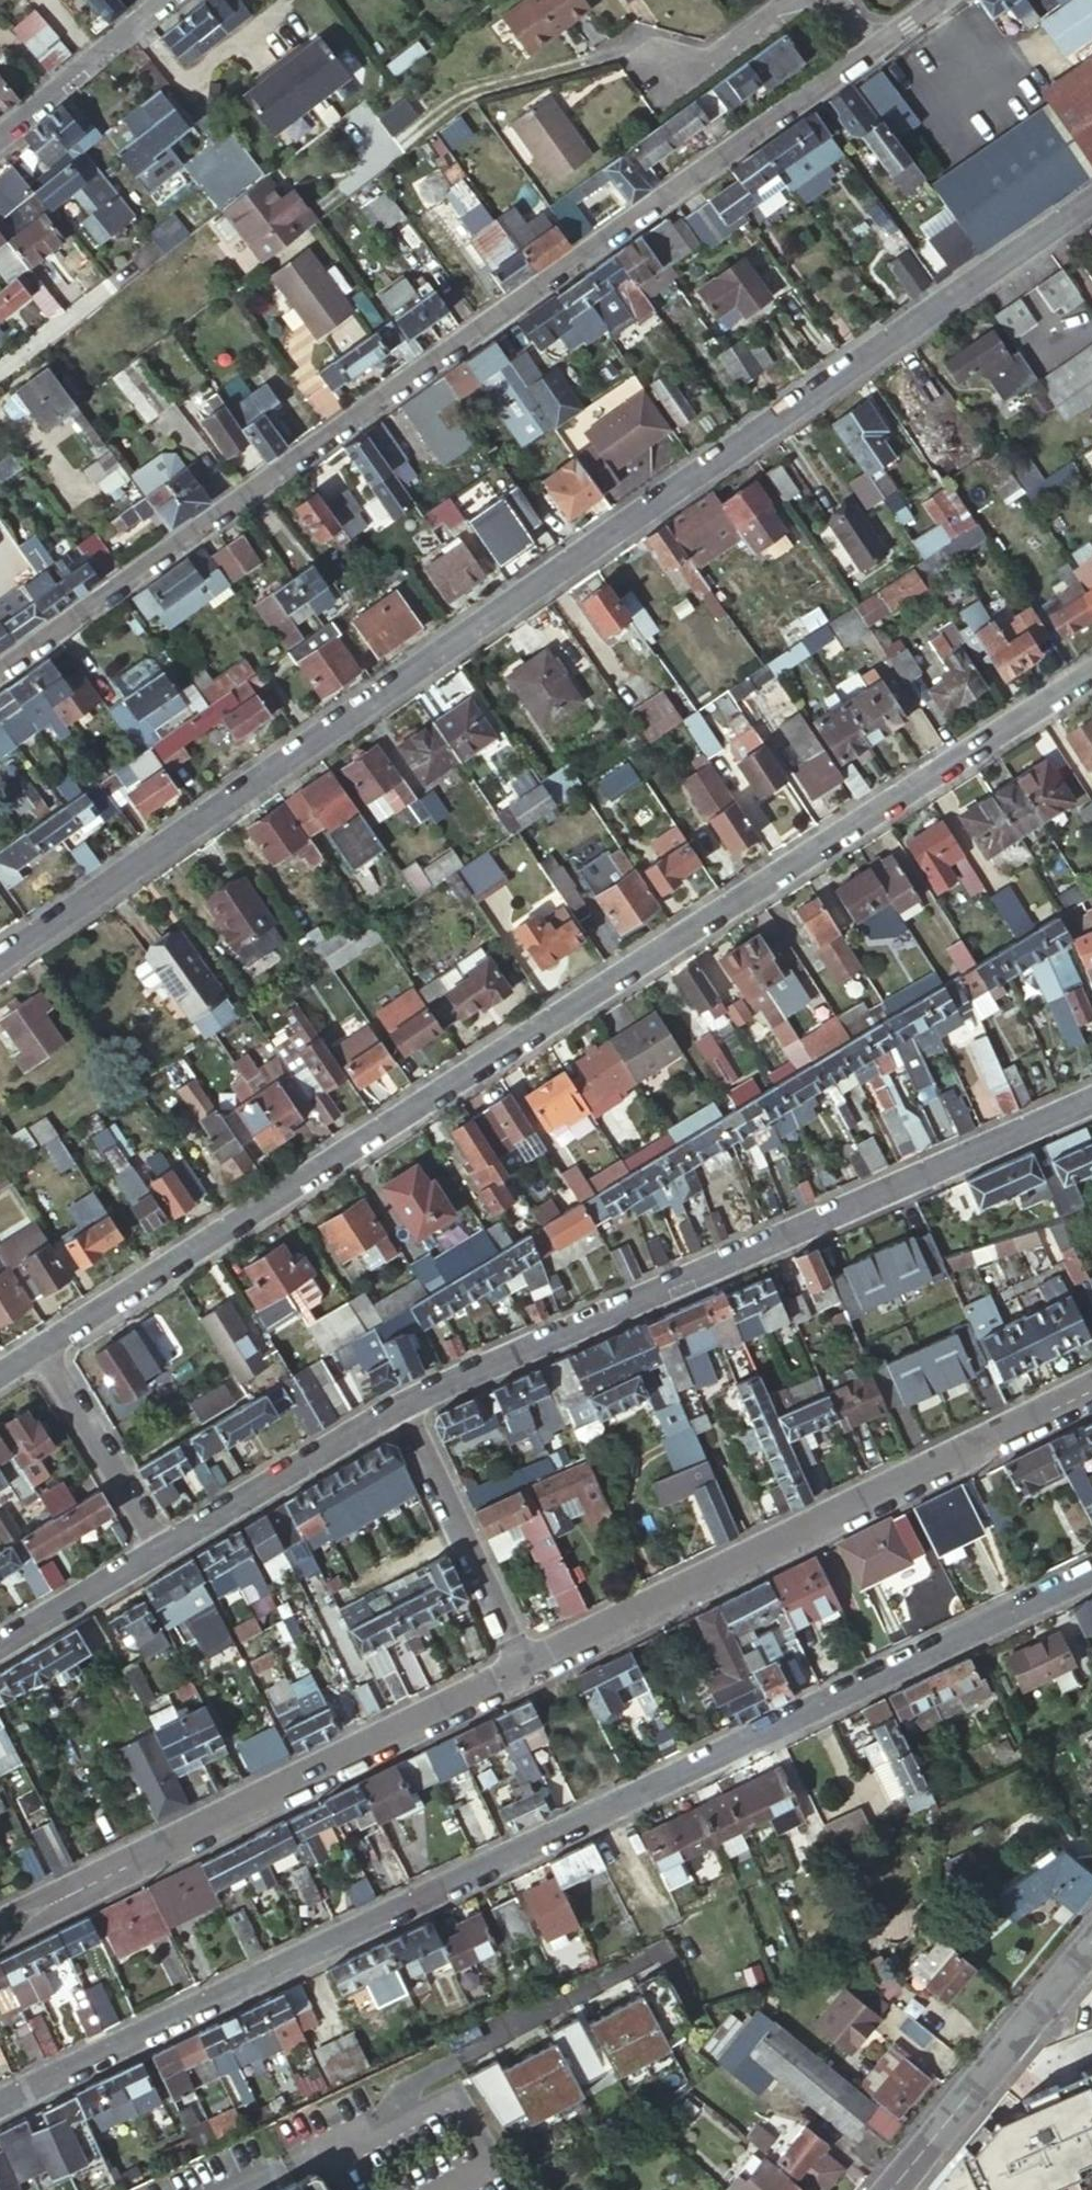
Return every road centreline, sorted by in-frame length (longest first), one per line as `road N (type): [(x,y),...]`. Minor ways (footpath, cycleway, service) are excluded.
road 1 (residential): [(0,958),(1091,202)]
road 2 (residential): [(39,1350),(1091,672)]
road 3 (residential): [(0,2105),(1091,1575)]
road 4 (residential): [(865,53),(0,671)]
road 5 (residential): [(1091,1101),(402,1406)]
road 6 (residential): [(528,1670),(1091,1391)]
road 7 (residential): [(0,1930),(528,1670)]
road 8 (unclassified): [(402,1406),(528,1670)]
road 9 (residential): [(402,1406),(161,1550)]
road 10 (tertiary): [(893,2189),(1070,1975)]
road 11 (residential): [(39,1350),(161,1550)]
road 12 (residential): [(0,136),(164,0)]
road 13 (residential): [(0,373),(157,250)]
road 14 (residential): [(630,51),(701,67),(796,0)]
road 15 (residential): [(161,1550),(0,1646)]

